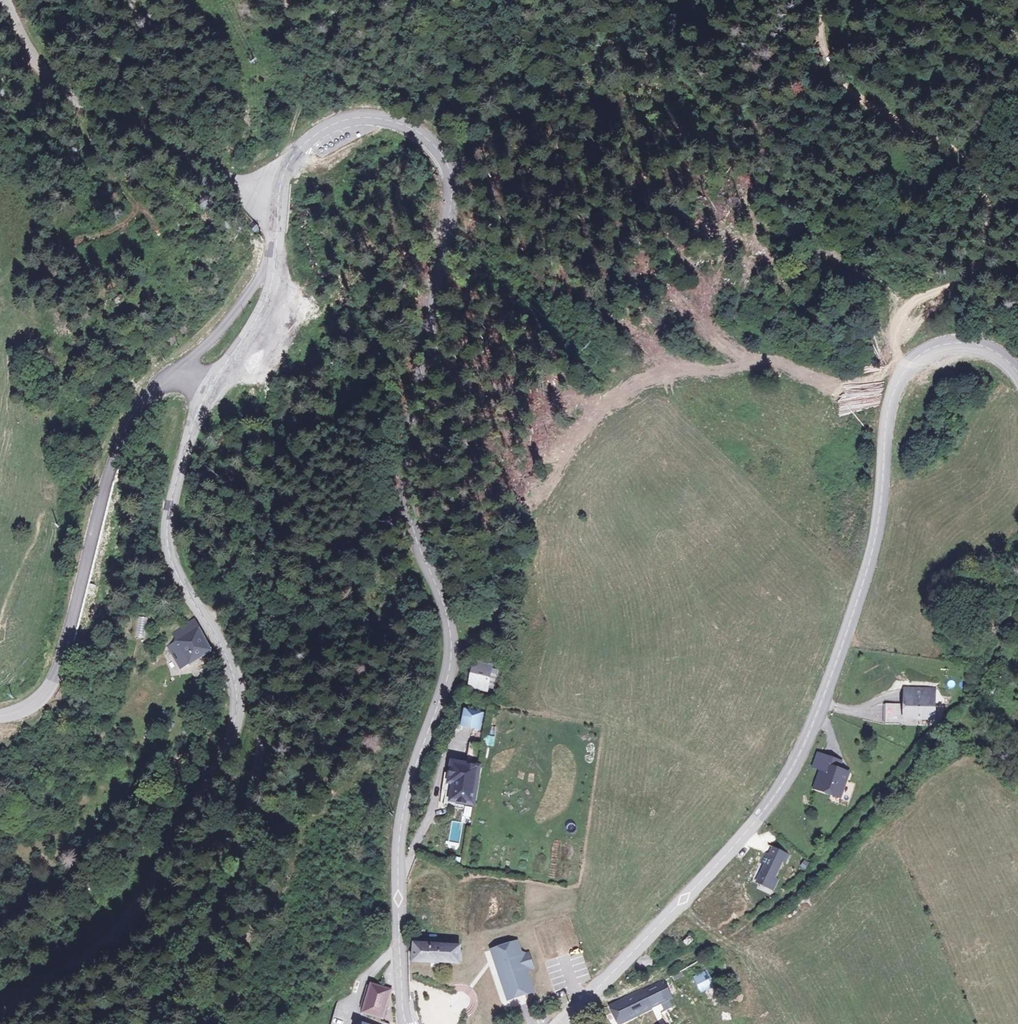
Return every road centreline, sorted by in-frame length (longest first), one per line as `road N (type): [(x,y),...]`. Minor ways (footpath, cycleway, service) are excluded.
road 1 (tertiary): [(408,1023),(397,843),(451,638),(412,484),(412,429),(447,178),(425,140),(406,127),(353,120),(300,147),(280,175),(275,199)]
road 2 (tertiary): [(1017,375),(983,345),(961,341),(909,361),(888,413),(869,560),(796,759),(729,853),(562,1023)]
road 3 (track): [(814,0),(814,40),(832,70),(867,101),(959,153),(991,198),(994,249),(983,271),(900,322),(909,361)]
road 4 (tertiary): [(234,692),(199,804),(123,917),(92,951),(0,1013)]
road 5 (residential): [(178,369),(121,434),(49,689),(33,706),(0,718)]
road 6 (residential): [(149,1023),(195,968),(233,870),(259,719),(234,692)]
road 7 (unclassified): [(275,199),(53,81),(29,54),(5,0)]
road 8 (tertiary): [(202,402),(165,542),(226,653),(234,692)]
road 9 (track): [(290,0),(305,72),(286,144),(292,158),(308,166),(339,155),(358,142),(364,119)]
road 10 (tertiary): [(208,387),(269,295),(275,240)]
road 11 (residential): [(275,240),(239,306),(178,369)]

